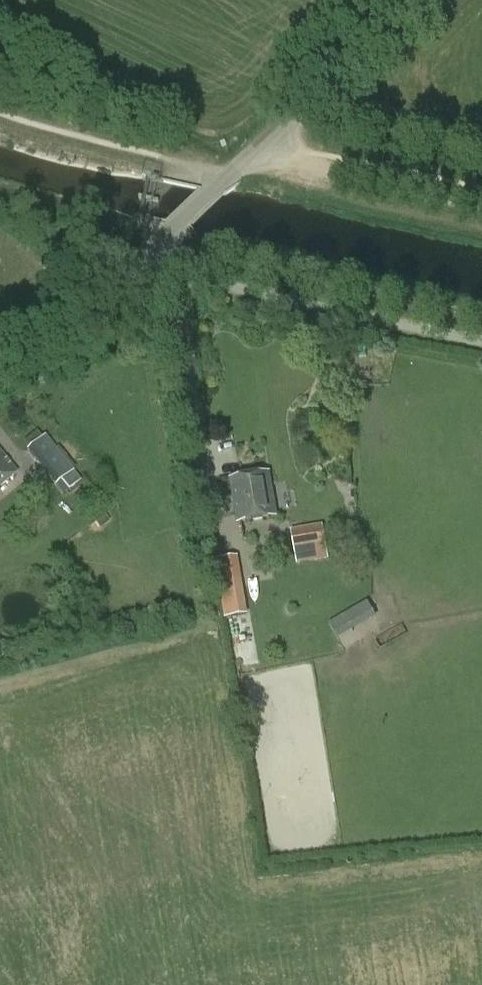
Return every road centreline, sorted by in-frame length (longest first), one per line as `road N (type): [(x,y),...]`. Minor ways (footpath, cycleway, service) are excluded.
road 1 (unclassified): [(0,373),(165,233),(412,0)]
road 2 (track): [(481,335),(135,259)]
road 3 (track): [(481,203),(253,154)]
road 4 (track): [(0,198),(165,233)]

